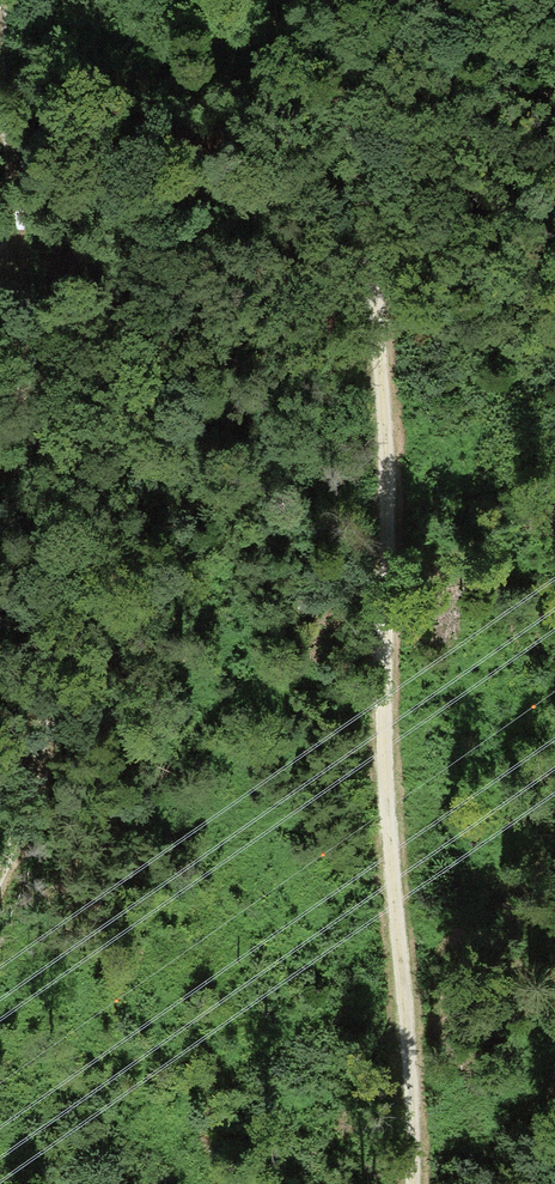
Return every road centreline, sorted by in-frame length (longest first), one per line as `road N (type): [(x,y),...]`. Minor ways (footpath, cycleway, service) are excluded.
road 1 (track): [(413,1183),(389,834),(385,428),(371,264),(348,106),(334,48),(306,0)]
road 2 (track): [(6,271),(43,530),(46,626),(36,766),(0,871)]

